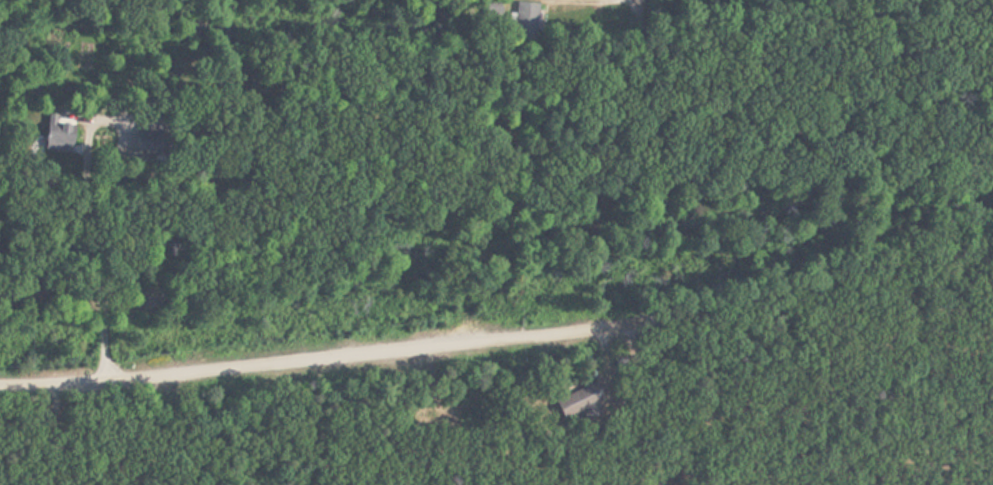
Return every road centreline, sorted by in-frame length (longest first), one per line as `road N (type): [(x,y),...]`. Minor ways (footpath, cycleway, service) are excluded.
road 1 (residential): [(0,381),(108,381),(555,338),(907,264),(992,233)]

